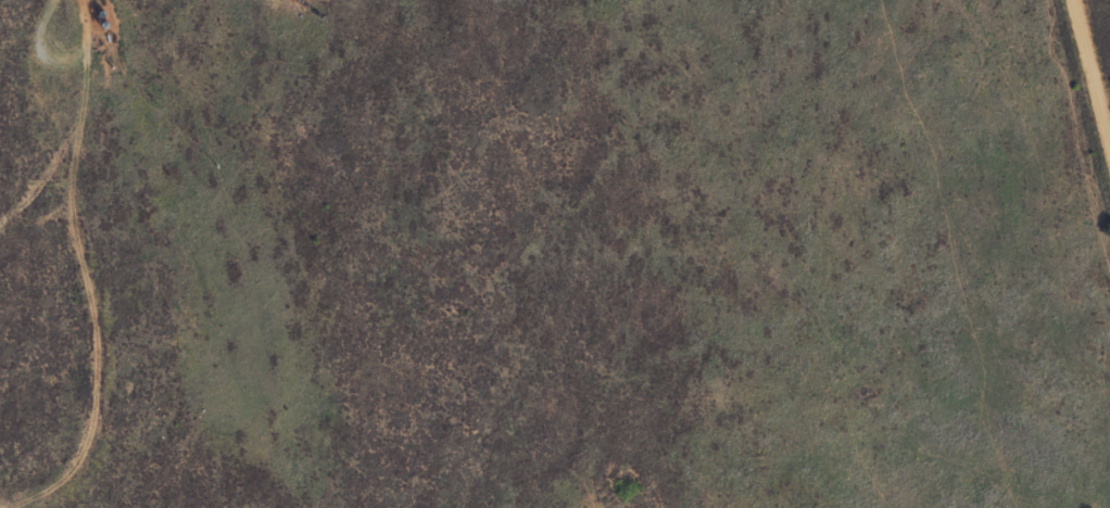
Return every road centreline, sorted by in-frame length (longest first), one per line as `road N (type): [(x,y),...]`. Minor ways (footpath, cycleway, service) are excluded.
road 1 (track): [(73,127),(68,233),(90,312),(91,403),(81,443),(60,477),(0,507)]
road 2 (residential): [(1109,170),(1068,0)]
road 3 (track): [(78,0),(83,73),(73,127)]

